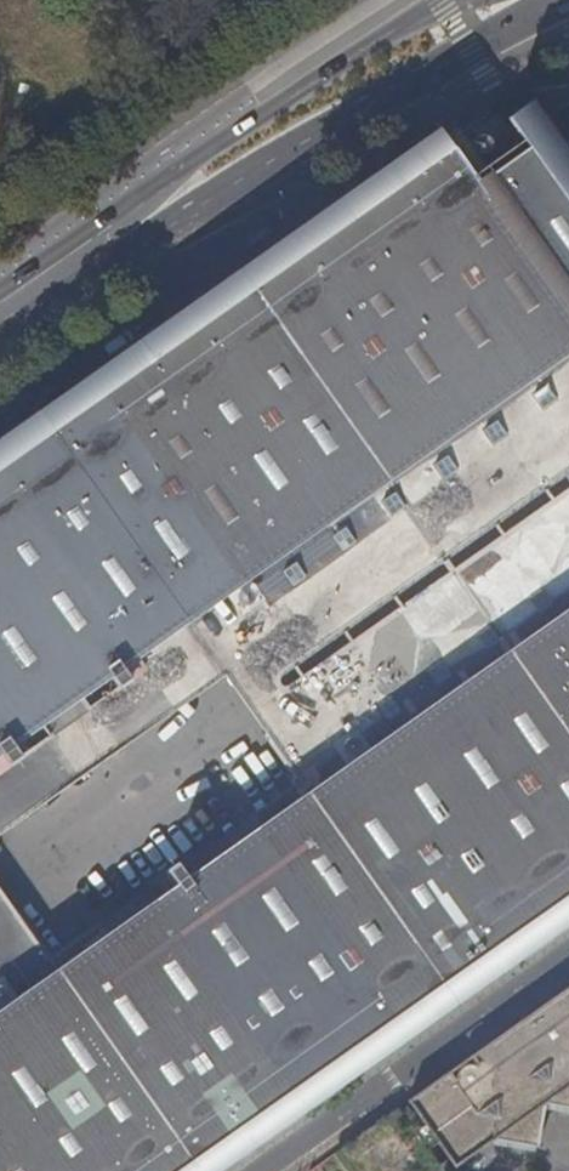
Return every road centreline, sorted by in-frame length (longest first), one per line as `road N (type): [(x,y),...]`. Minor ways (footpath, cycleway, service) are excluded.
road 1 (primary): [(0,347),(160,235),(568,3)]
road 2 (primary): [(393,28),(0,287)]
road 3 (residential): [(568,955),(263,1170)]

